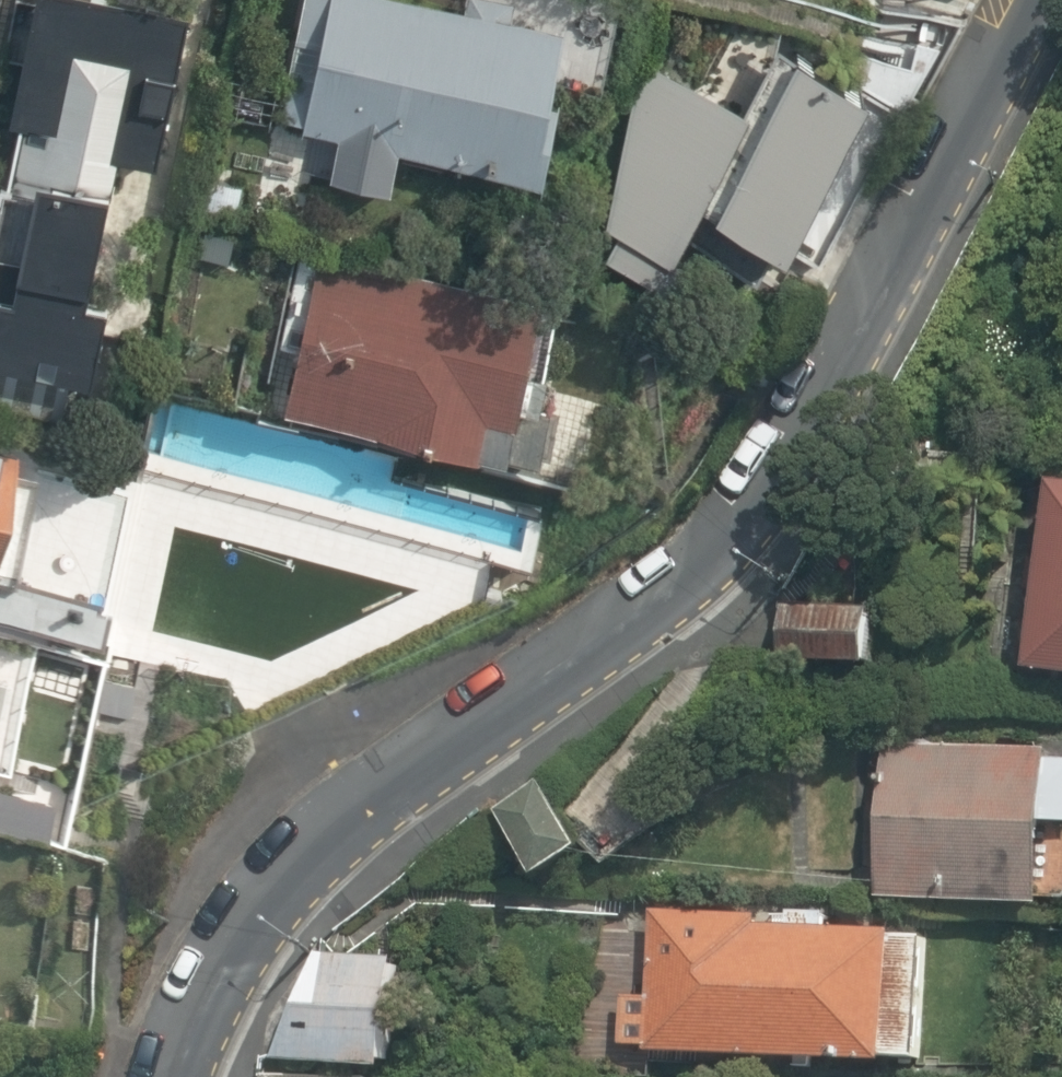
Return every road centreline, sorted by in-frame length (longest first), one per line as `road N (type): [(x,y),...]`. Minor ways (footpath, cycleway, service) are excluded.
road 1 (tertiary): [(1046,0),(836,411),(724,542),(309,846),(227,942),(175,1040),(166,1076)]

